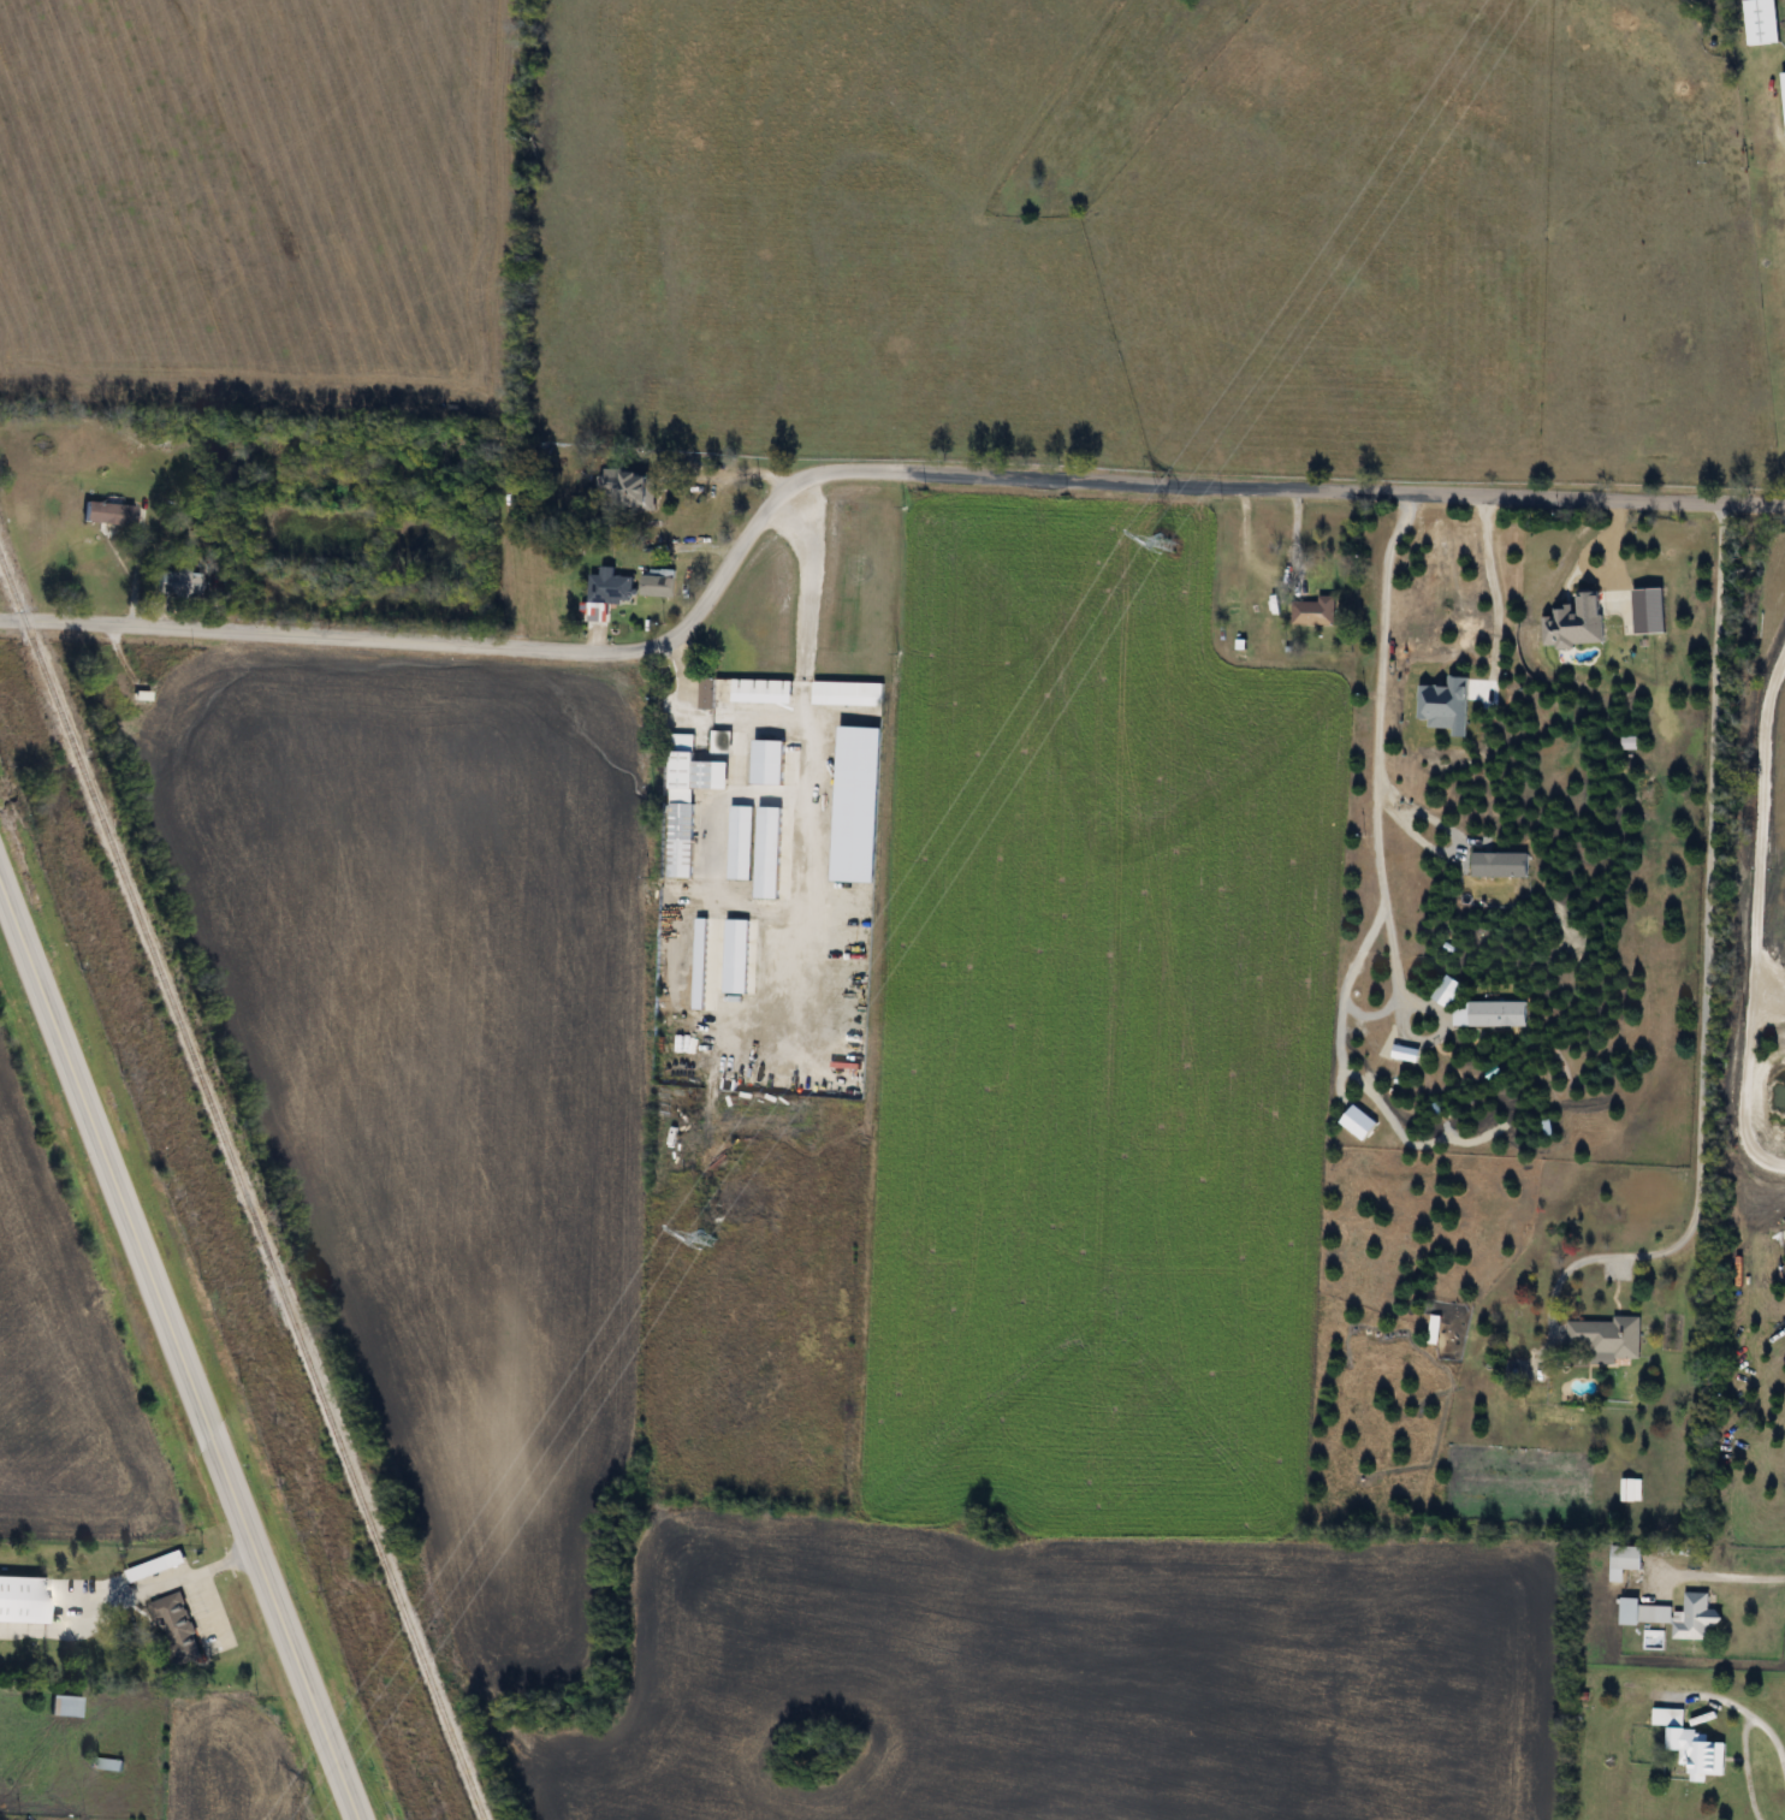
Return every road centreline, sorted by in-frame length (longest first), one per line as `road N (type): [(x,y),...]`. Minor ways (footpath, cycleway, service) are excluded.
road 1 (primary): [(0,869),(357,1819)]
road 2 (residential): [(778,494),(819,473),(848,469),(1784,506)]
road 3 (residential): [(0,619),(631,650),(687,624),(778,494)]

